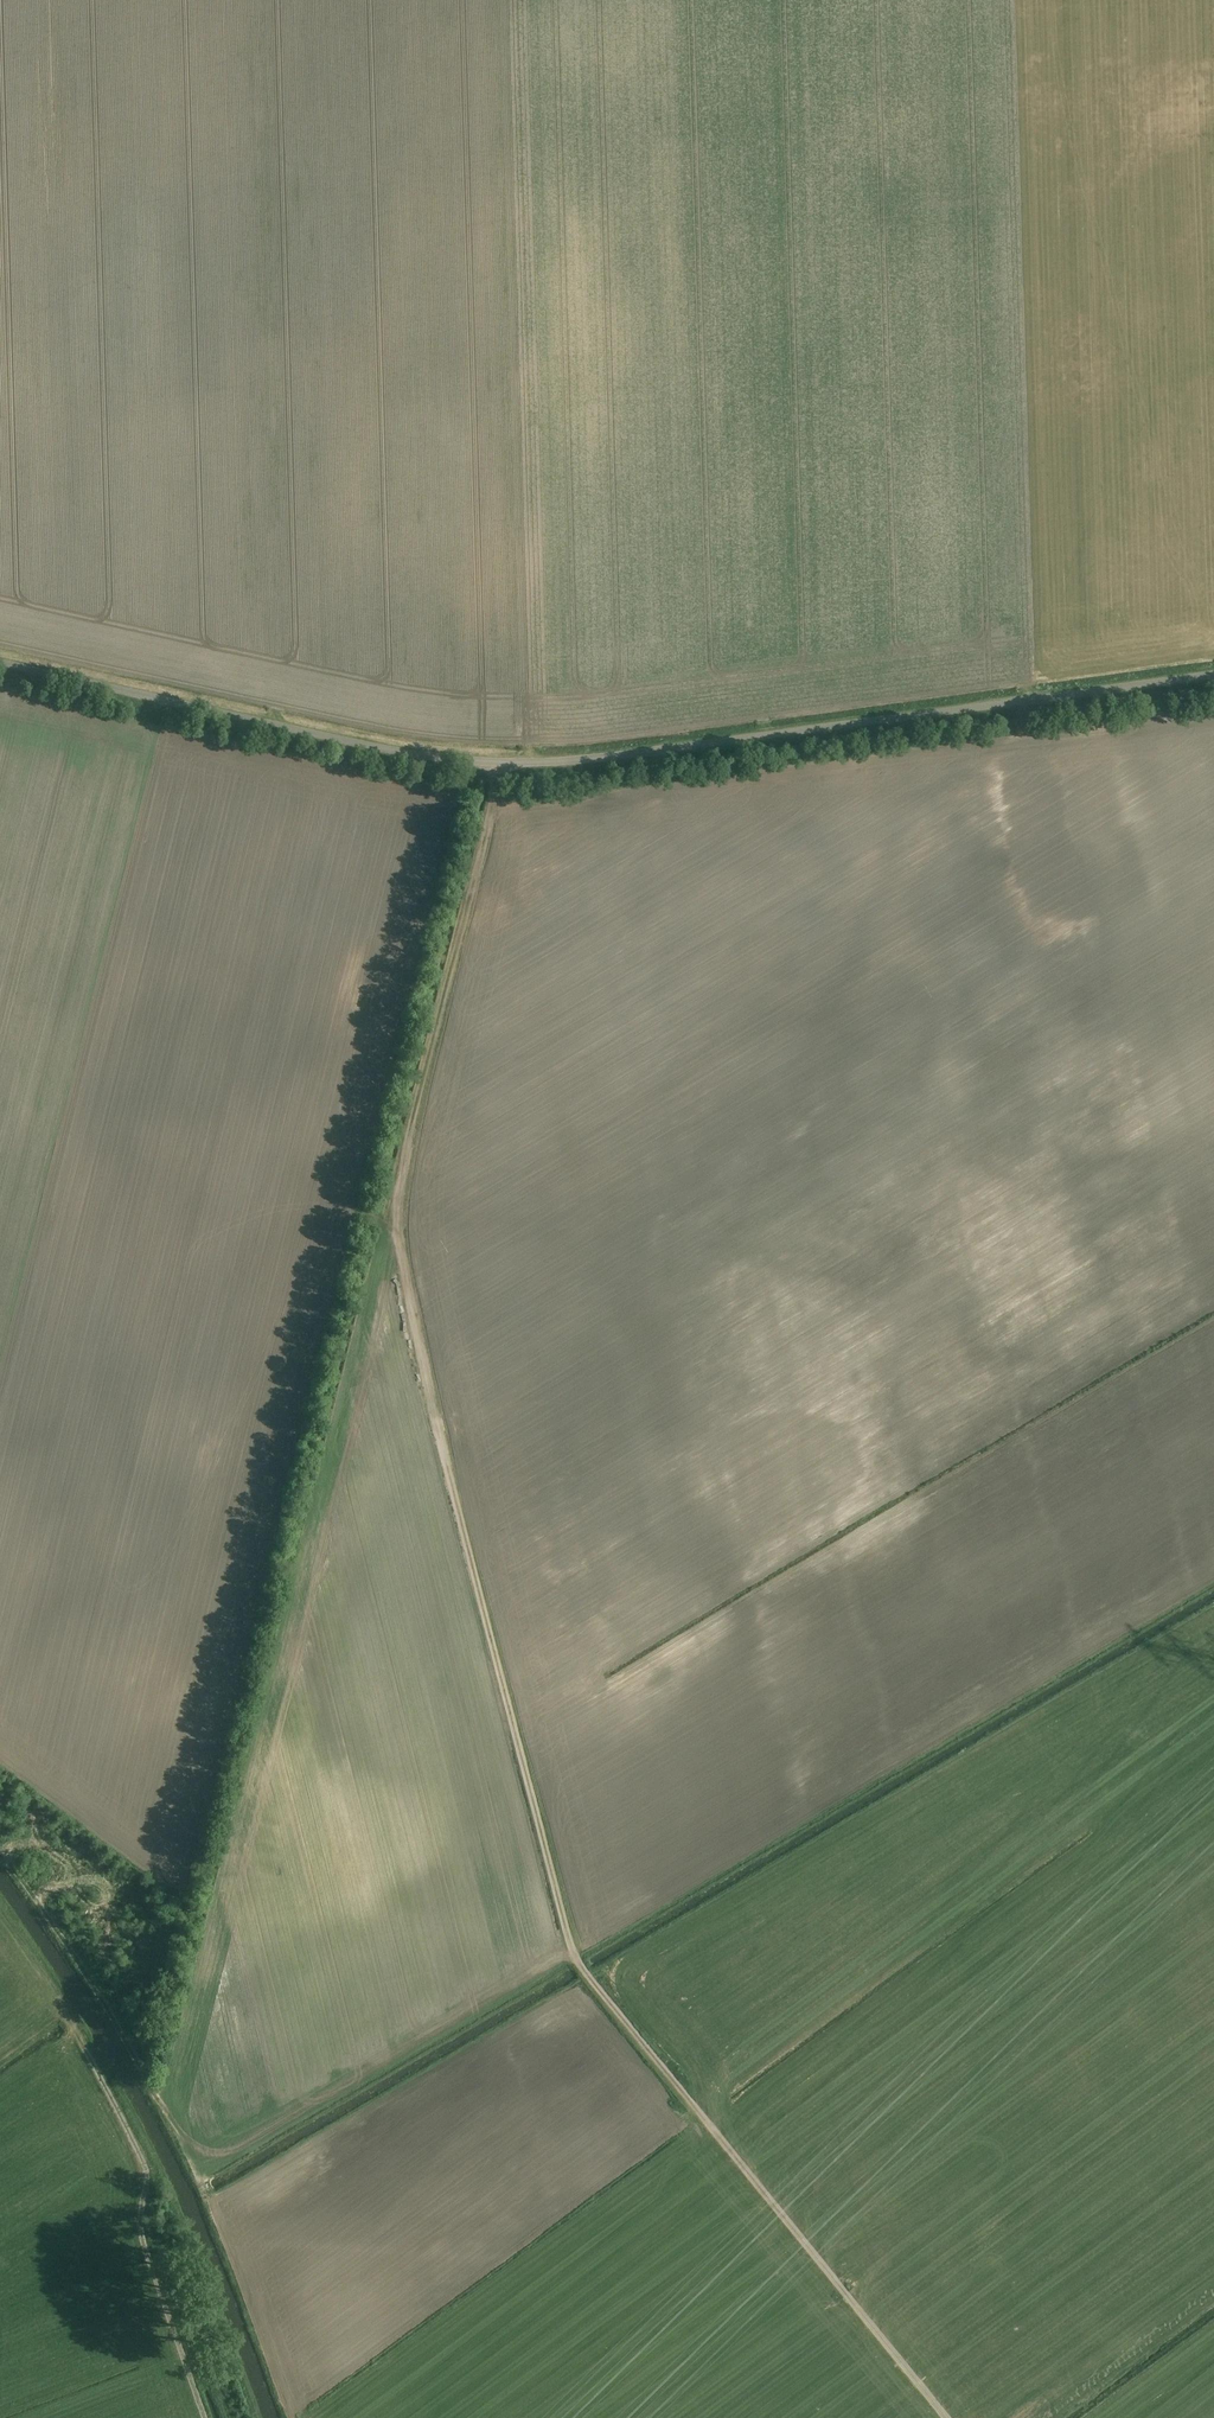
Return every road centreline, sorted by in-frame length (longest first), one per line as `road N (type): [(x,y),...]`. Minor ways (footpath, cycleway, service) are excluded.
road 1 (unclassified): [(0,661),(426,755),(515,764),(605,760),(1213,676)]
road 2 (track): [(86,2051),(145,2166),(140,2229),(206,2417)]

